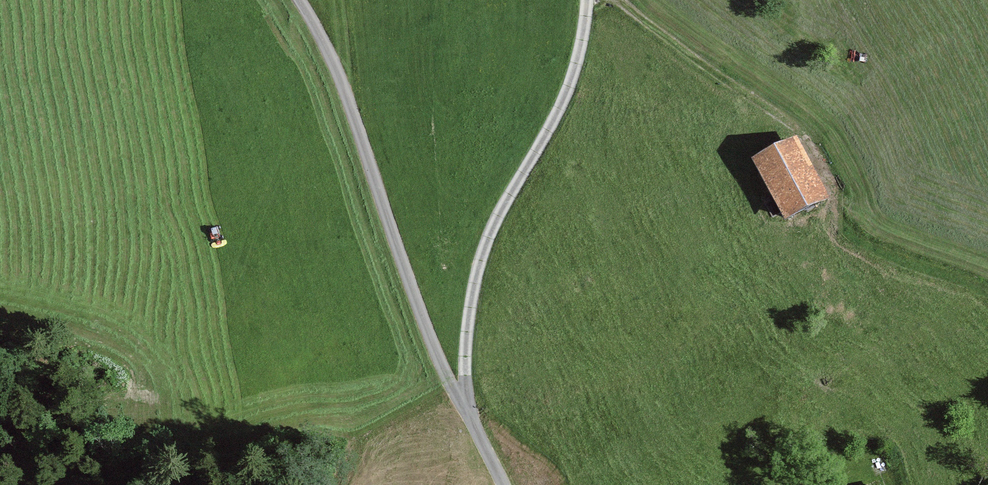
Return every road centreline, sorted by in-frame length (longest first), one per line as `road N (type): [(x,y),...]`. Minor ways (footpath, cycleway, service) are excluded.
road 1 (track): [(614,0),(800,127),(829,168),(857,247),(987,303)]
road 2 (unclassified): [(465,412),(433,351),(347,94),(294,0)]
road 3 (unclassified): [(465,412),(467,318),(493,214),(565,96),(586,0)]

